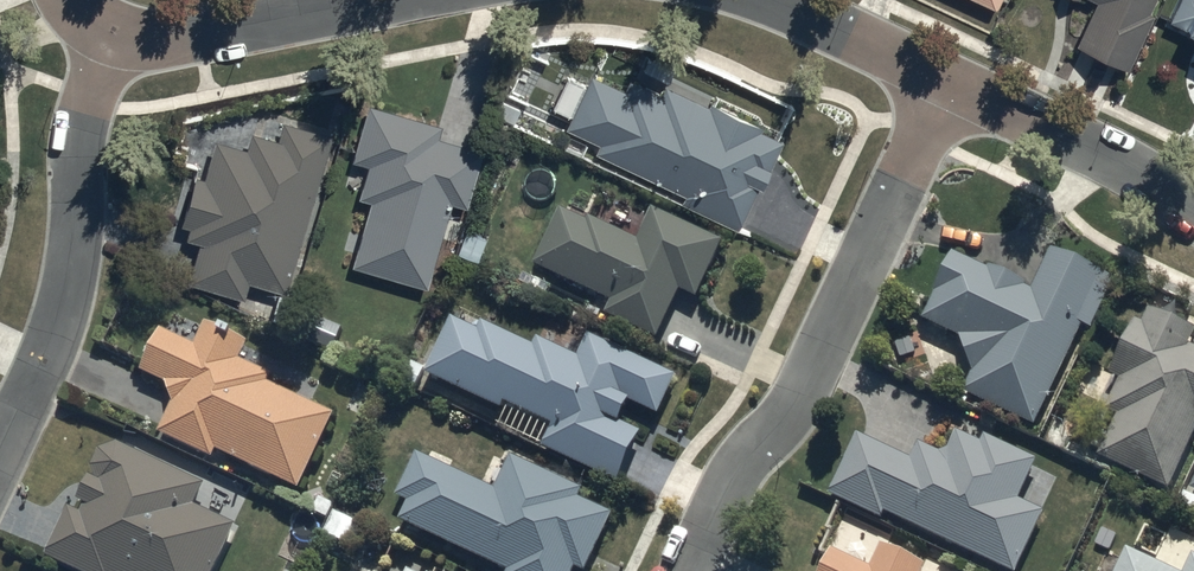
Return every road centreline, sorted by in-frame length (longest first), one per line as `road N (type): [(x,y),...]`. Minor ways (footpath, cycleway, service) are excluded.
road 1 (residential): [(944,79),(785,418),(713,512),(686,570)]
road 2 (residential): [(108,36),(78,151),(64,310),(0,457)]
road 3 (residential): [(1193,208),(944,79)]
road 4 (residential): [(368,0),(169,40),(108,36)]
road 5 (residential): [(944,79),(754,0)]

